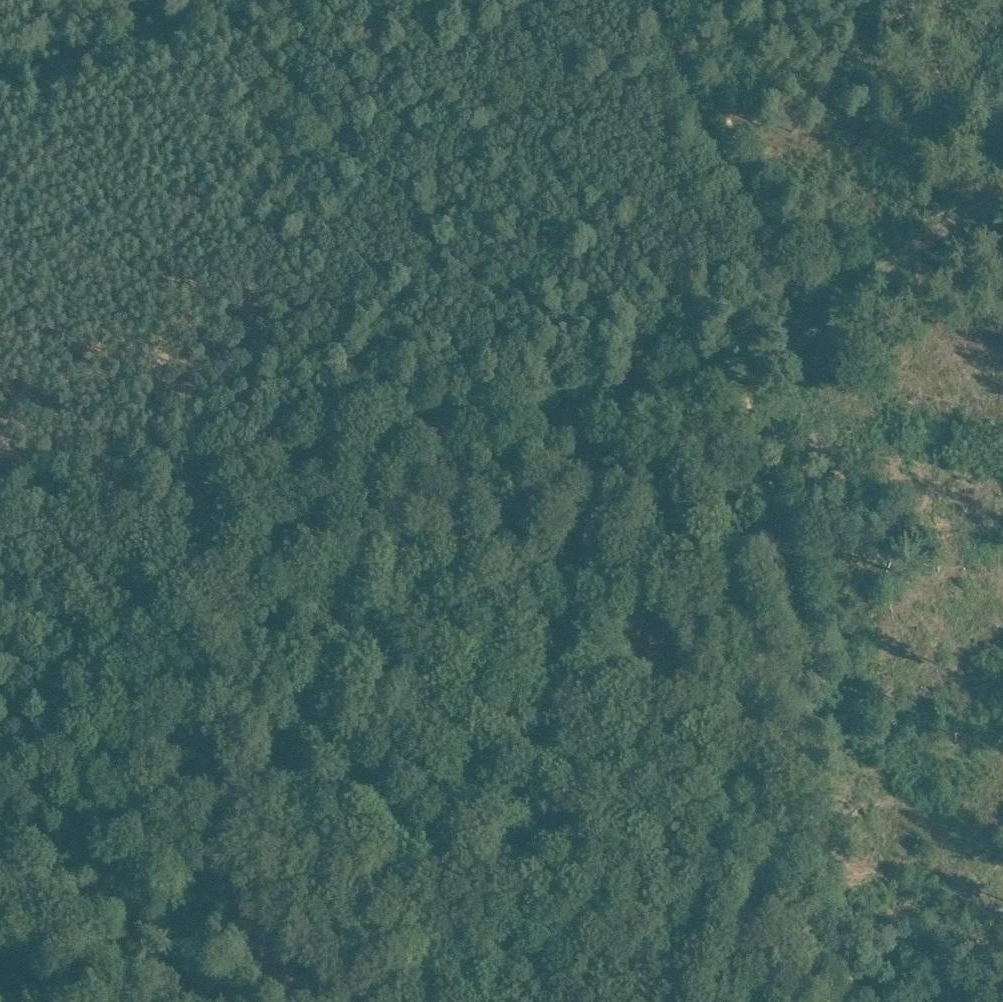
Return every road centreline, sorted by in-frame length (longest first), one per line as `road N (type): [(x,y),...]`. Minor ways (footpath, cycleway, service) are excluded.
road 1 (track): [(1002,192),(778,370),(0,498)]
road 2 (track): [(778,370),(770,399),(868,1001)]

